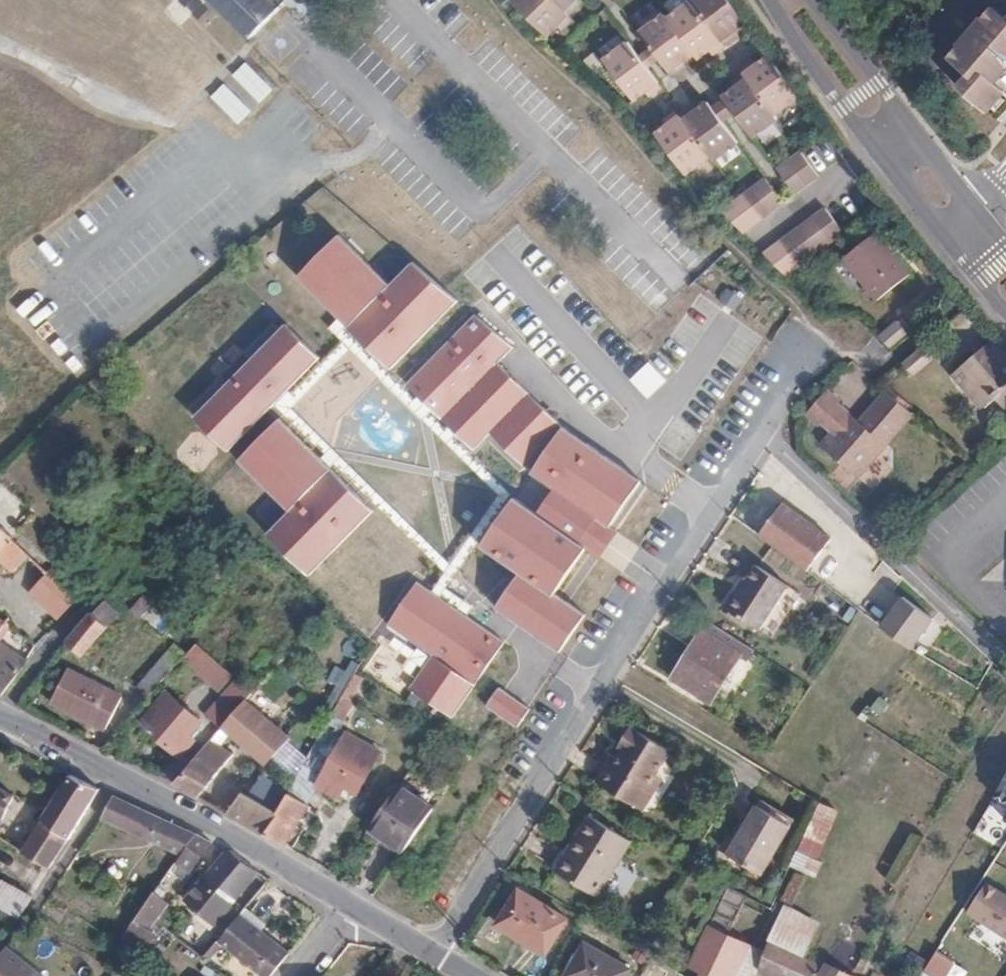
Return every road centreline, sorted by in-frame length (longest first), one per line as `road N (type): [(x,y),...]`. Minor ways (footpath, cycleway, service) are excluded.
road 1 (residential): [(434,954),(827,340)]
road 2 (residential): [(353,906),(0,721)]
road 3 (primary): [(771,0),(943,237)]
road 4 (primary): [(974,210),(811,0)]

